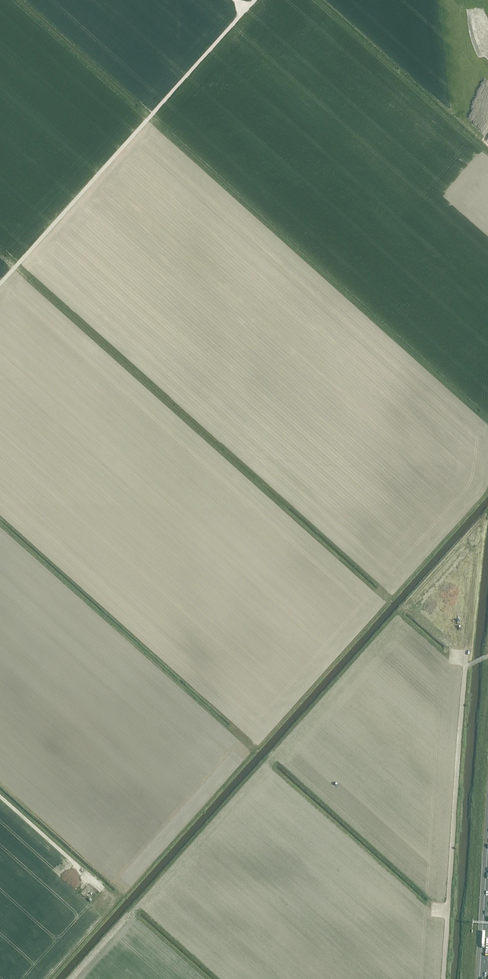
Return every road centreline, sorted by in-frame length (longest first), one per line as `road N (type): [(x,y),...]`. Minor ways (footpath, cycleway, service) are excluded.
road 1 (track): [(0,285),(239,19),(235,0)]

